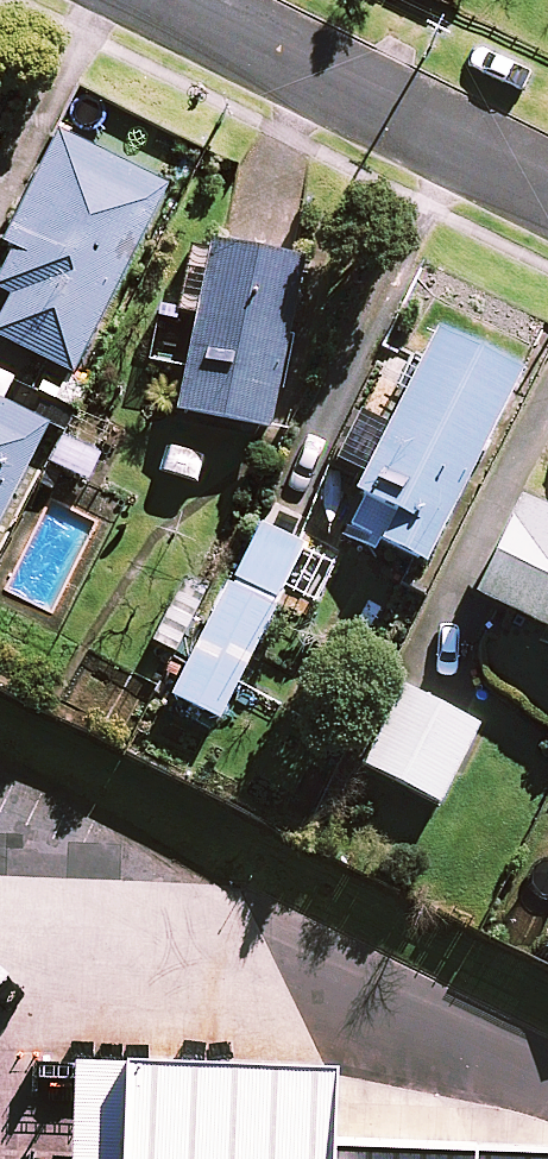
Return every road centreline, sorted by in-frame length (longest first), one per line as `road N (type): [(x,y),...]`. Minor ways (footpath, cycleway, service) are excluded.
road 1 (residential): [(547,186),(178,0)]

